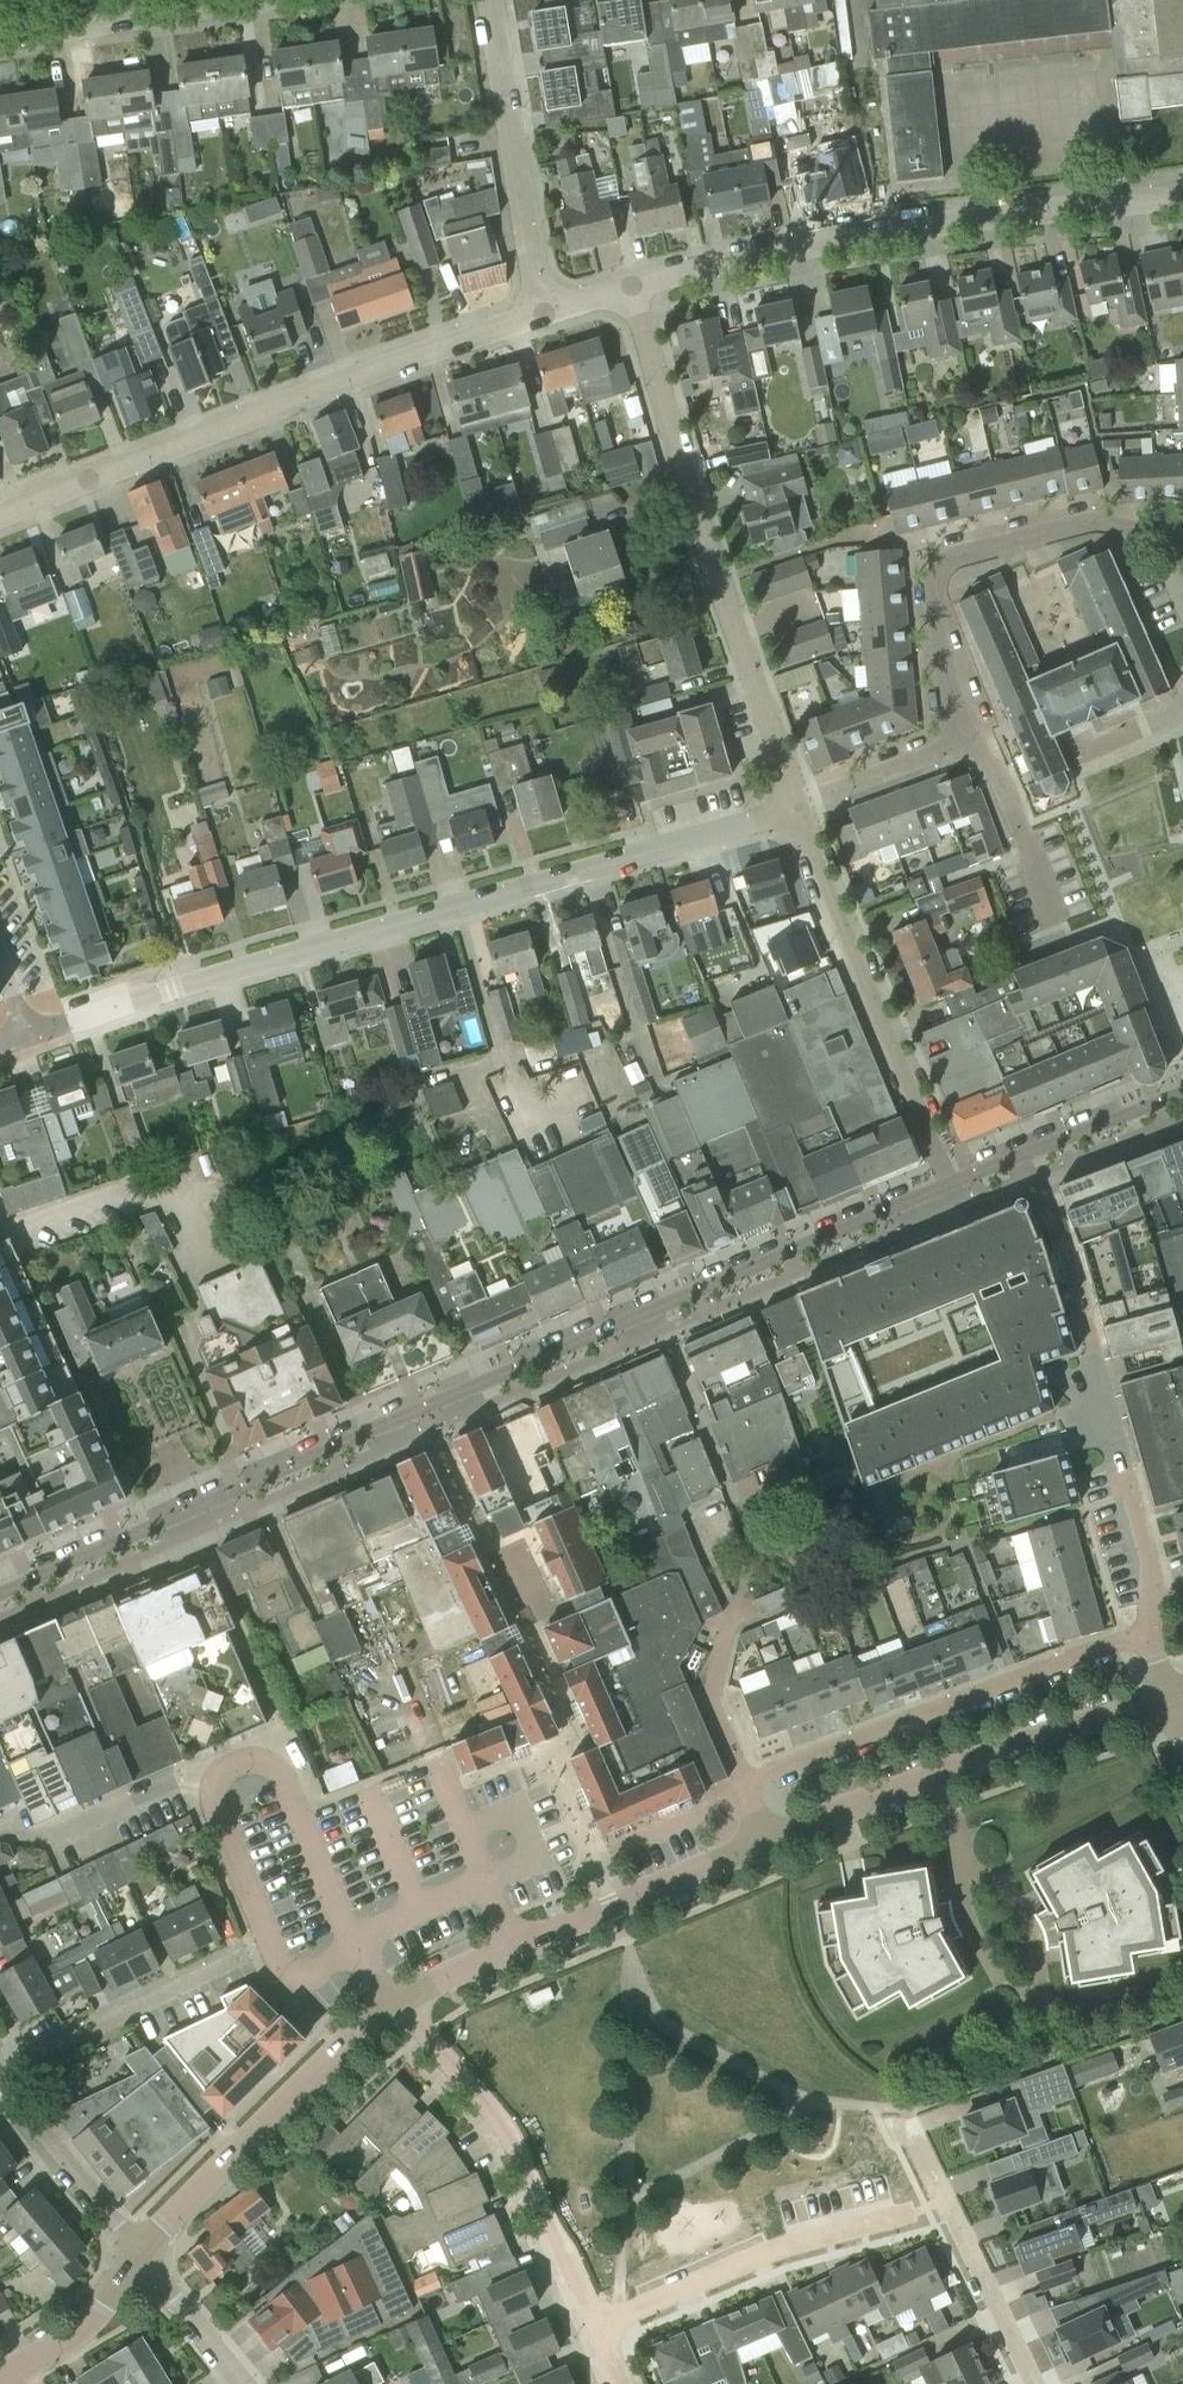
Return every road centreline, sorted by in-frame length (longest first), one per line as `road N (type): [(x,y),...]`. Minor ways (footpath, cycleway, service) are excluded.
road 1 (residential): [(949,1189),(0,1595)]
road 2 (residential): [(29,1040),(170,990),(798,811)]
road 3 (residential): [(0,515),(547,311)]
road 4 (residential): [(631,285),(891,231),(1182,196)]
road 5 (residential): [(798,811),(670,434),(631,285)]
road 6 (residential): [(1026,1158),(1069,1260),(1151,1564),(1140,1637)]
road 7 (residential): [(965,738),(931,564),(1095,523),(1182,541)]
road 8 (residential): [(745,1781),(1140,1637)]
road 9 (unclassified): [(770,1837),(1162,1697)]
road 10 (unclassified): [(391,2004),(770,1837)]
road 11 (residential): [(949,1189),(798,811)]
road 12 (residential): [(600,2329),(510,2127),(391,2004)]
road 13 (unclassified): [(145,2258),(175,2211),(391,2004)]
road 14 (residential): [(909,2222),(773,2256),(600,2329)]
road 15 (residential): [(547,311),(527,241),(496,0)]
road 16 (residential): [(1031,2383),(906,2124)]
road 17 (residential): [(7,2072),(241,1957)]
road 18 (residential): [(0,39),(237,0)]
road 19 (residential): [(145,2258),(53,2147),(7,2072)]
road 20 (residential): [(1063,936),(991,754),(965,738)]
road 21 (residential): [(745,1781),(714,1693),(742,1598)]
road 22 (unclassified): [(0,2378),(89,2327),(145,2258)]
road 23 (residential): [(798,811),(965,738)]
road 24 (residential): [(1182,1096),(1026,1158)]
road 25 (residential): [(246,2383),(145,2258)]

